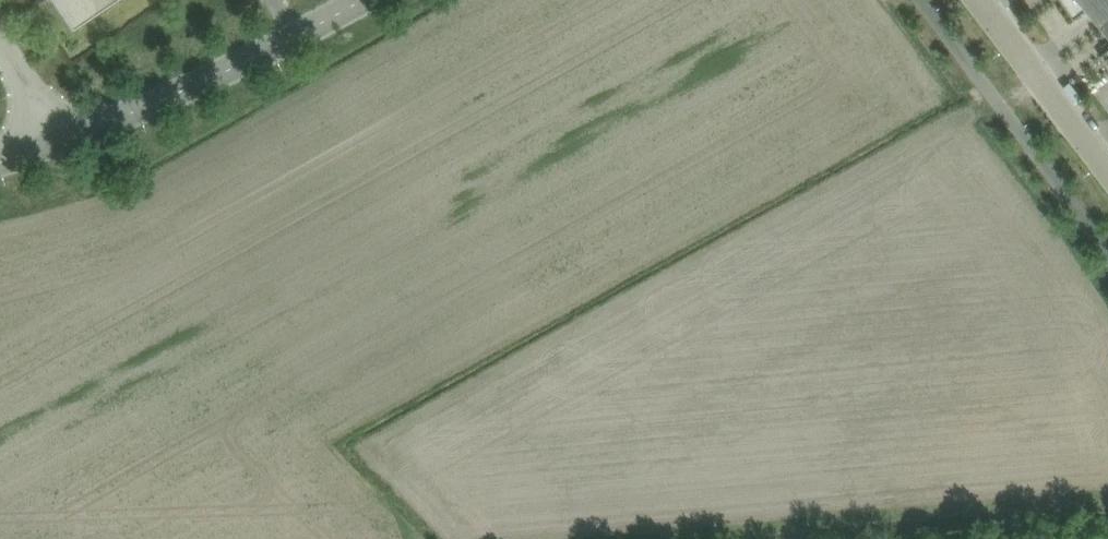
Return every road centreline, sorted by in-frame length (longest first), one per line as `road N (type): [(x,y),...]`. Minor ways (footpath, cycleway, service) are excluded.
road 1 (unclassified): [(53,140),(137,109),(351,0)]
road 2 (unclassified): [(1107,173),(976,0)]

